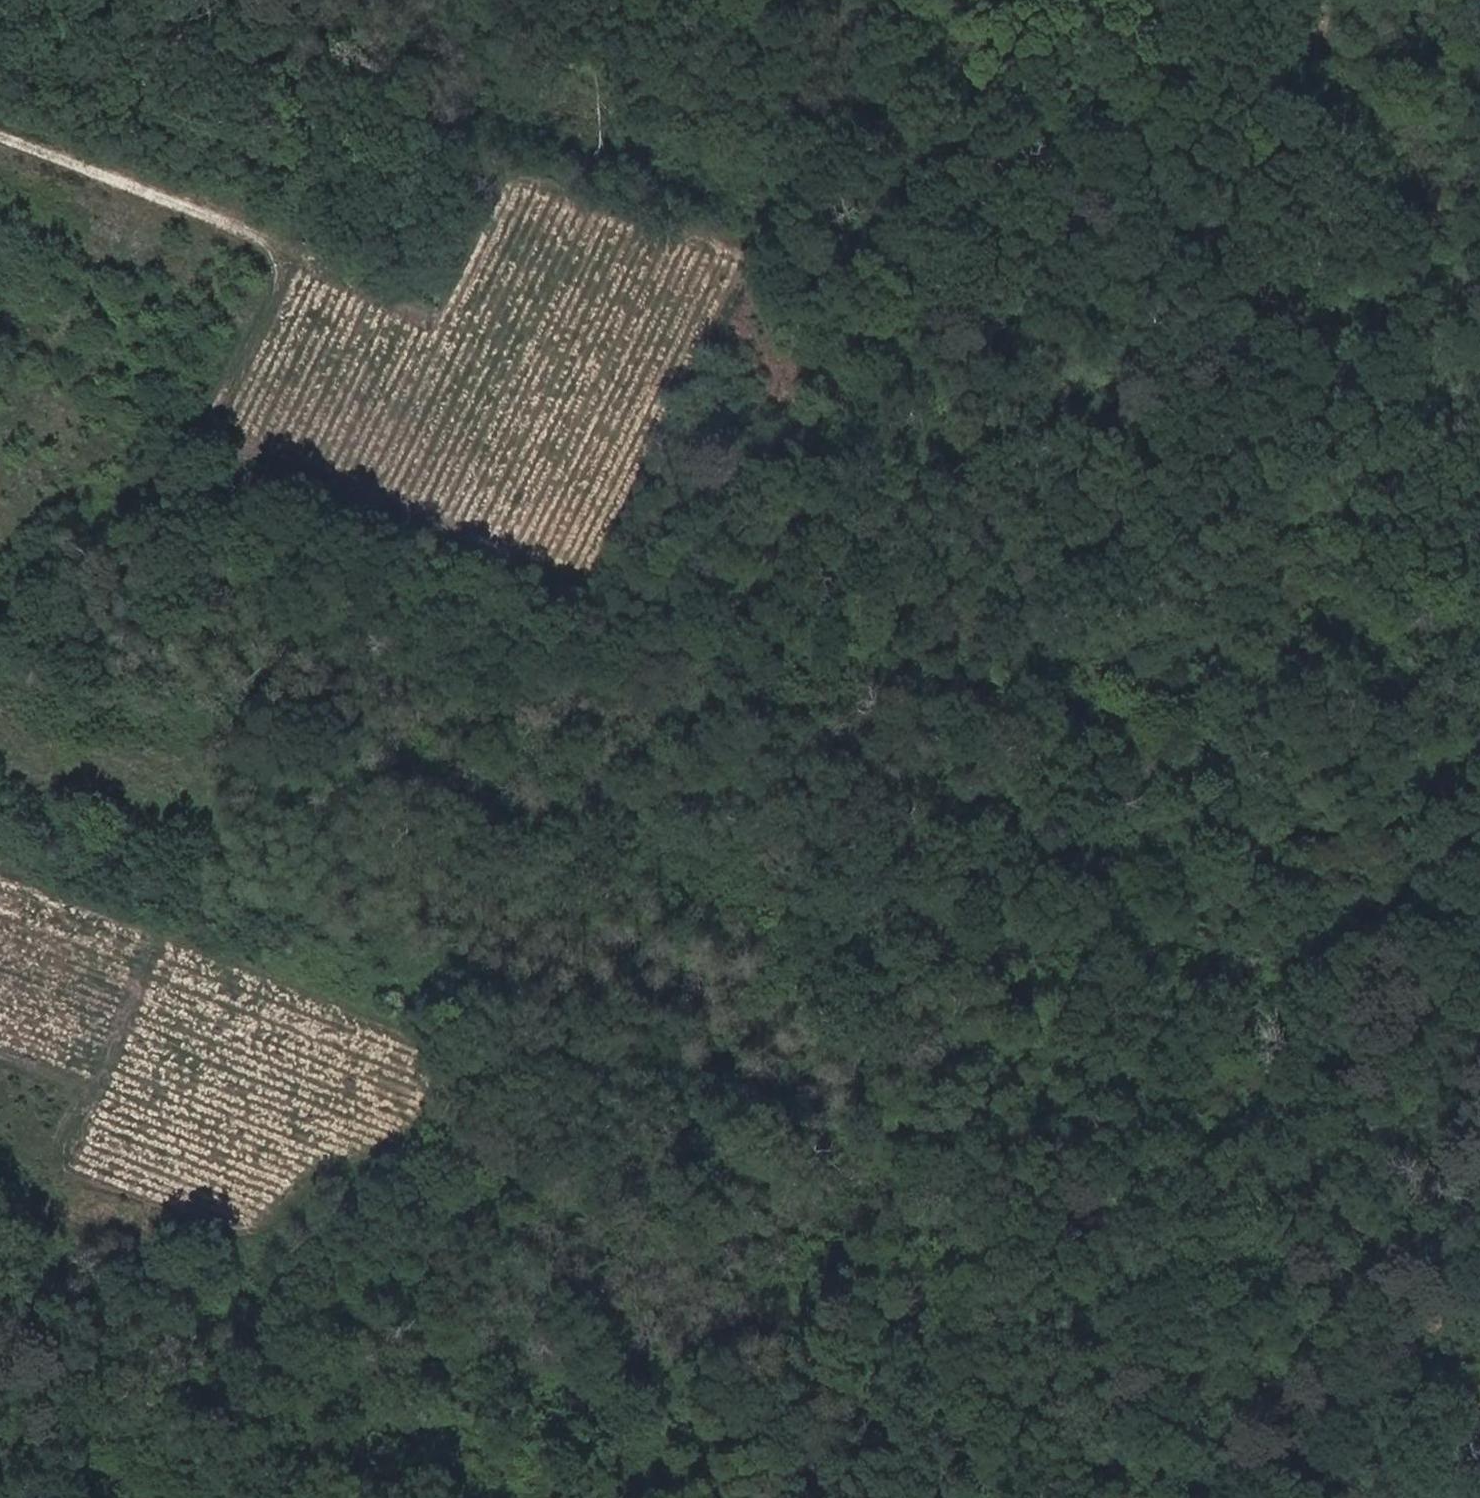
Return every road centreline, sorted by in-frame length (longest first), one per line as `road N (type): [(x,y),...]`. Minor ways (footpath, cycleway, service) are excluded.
road 1 (track): [(1479,1484),(1419,1398),(1294,1338),(1127,1428),(1031,1497)]

